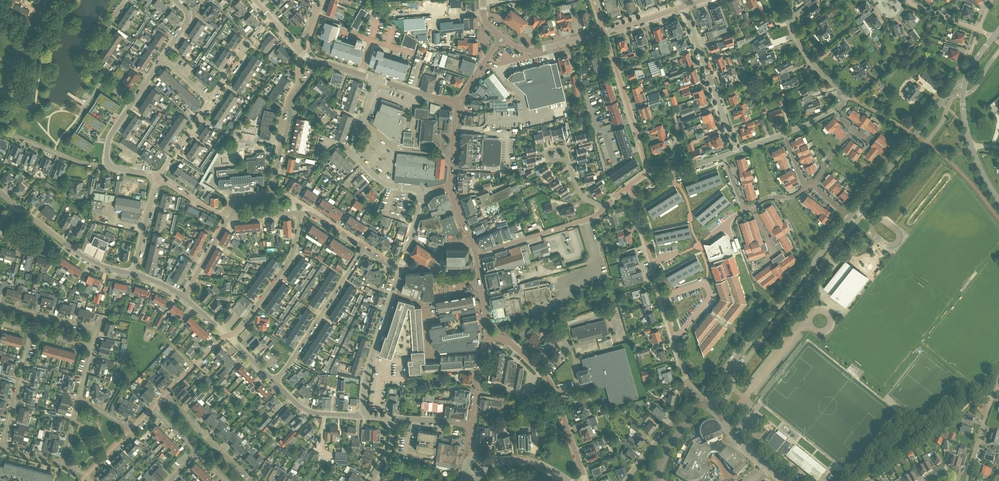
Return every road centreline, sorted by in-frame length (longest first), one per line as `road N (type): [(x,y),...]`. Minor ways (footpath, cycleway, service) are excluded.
road 1 (residential): [(813,185),(850,217),(964,83)]
road 2 (residential): [(695,394),(629,185)]
road 3 (residential): [(584,480),(550,382),(506,341),(487,337)]
road 4 (residential): [(274,382),(363,249)]
road 5 (residential): [(376,81),(354,155),(385,185),(422,197)]
road 6 (residential): [(736,151),(683,7)]
road 7 (residential): [(302,213),(292,256),(241,328),(227,335)]
road 8 (residential): [(604,32),(650,172)]
road 9 (residential): [(317,61),(292,97),(273,197)]
road 10 (residential): [(133,275),(94,263),(15,206)]
road 11 (residential): [(476,253),(603,210)]
road 12 (residential): [(125,0),(91,60),(96,76),(134,102)]
road 13 (residential): [(368,416),(366,377),(394,294)]
road 14 (residential): [(736,151),(811,122),(847,97)]
road 15 (residential): [(252,480),(164,395)]
road 16 (residential): [(114,168),(0,130)]

